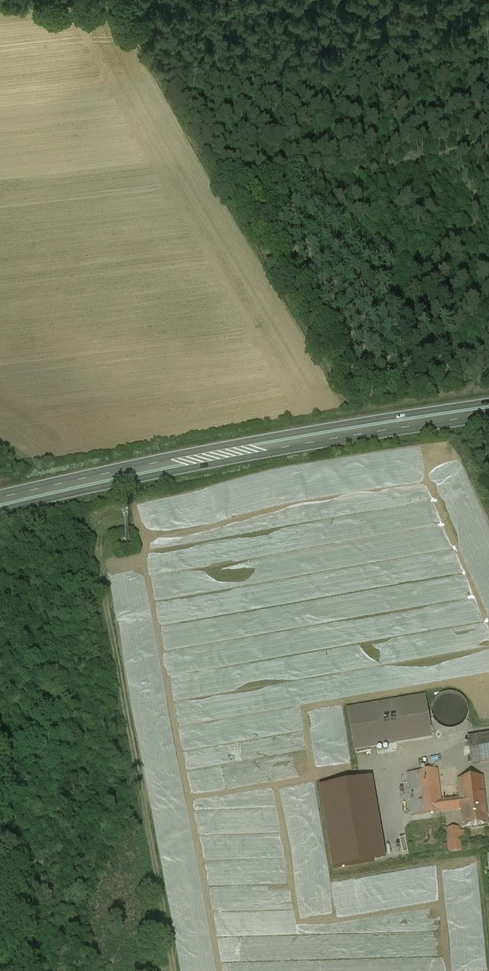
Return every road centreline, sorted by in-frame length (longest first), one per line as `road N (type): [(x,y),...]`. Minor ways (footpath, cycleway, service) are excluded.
road 1 (trunk): [(0,512),(488,414)]
road 2 (trunk): [(488,402),(0,499)]
road 3 (track): [(91,516),(168,970)]
road 4 (track): [(36,970),(0,740)]

